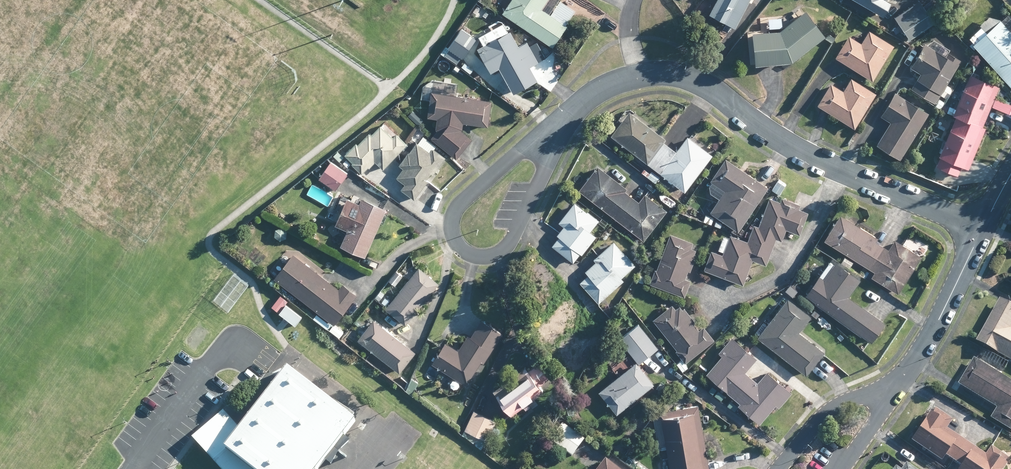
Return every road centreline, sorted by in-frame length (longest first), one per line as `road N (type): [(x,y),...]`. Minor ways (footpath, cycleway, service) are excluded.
road 1 (residential): [(641,76),(709,86),(801,153),(981,229)]
road 2 (residential): [(558,125),(452,211),(450,226),(466,250),(500,253),(512,243)]
road 3 (residential): [(898,386),(981,229)]
road 4 (residential): [(898,386),(827,409),(781,468)]
road 5 (residential): [(512,243),(558,125)]

